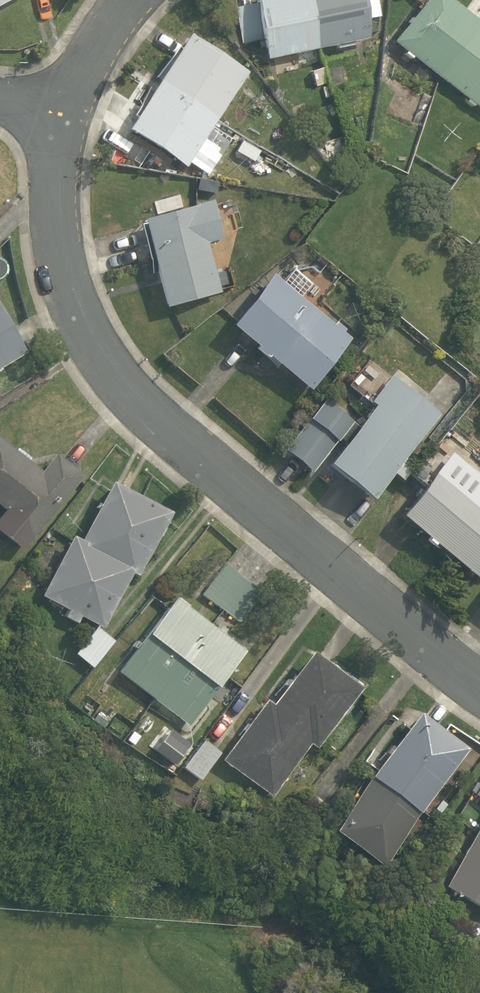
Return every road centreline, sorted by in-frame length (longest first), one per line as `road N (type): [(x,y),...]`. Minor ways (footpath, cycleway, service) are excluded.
road 1 (residential): [(479,655),(214,467),(111,368),(61,259),(60,122)]
road 2 (residential): [(60,122),(143,16),(168,0)]

